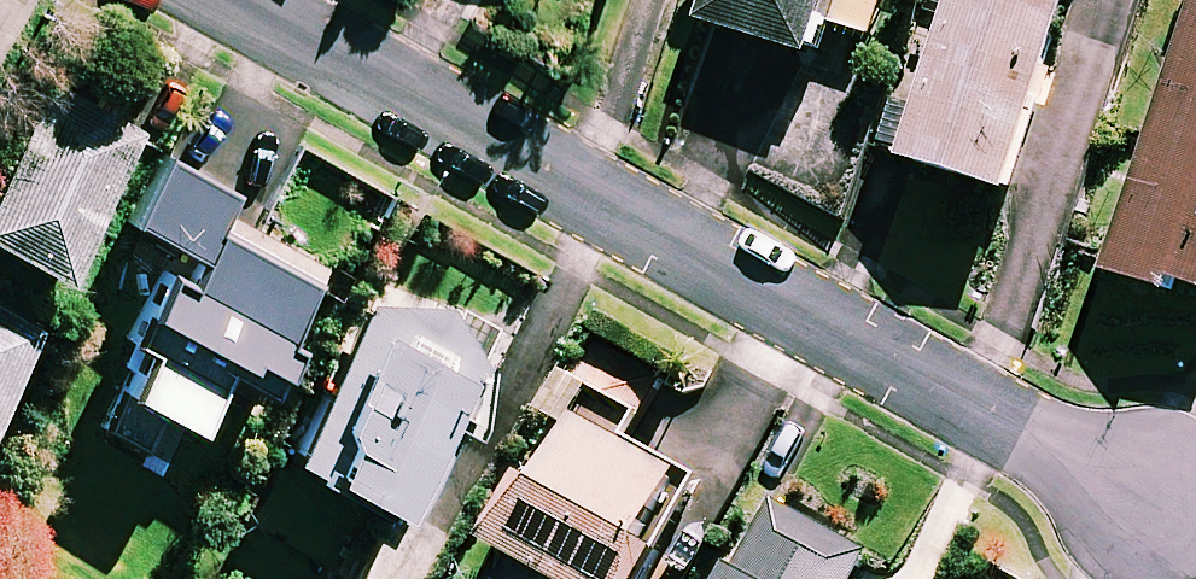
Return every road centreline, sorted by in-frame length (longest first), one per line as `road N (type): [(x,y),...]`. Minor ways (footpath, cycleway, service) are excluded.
road 1 (residential): [(1165,502),(235,0)]

